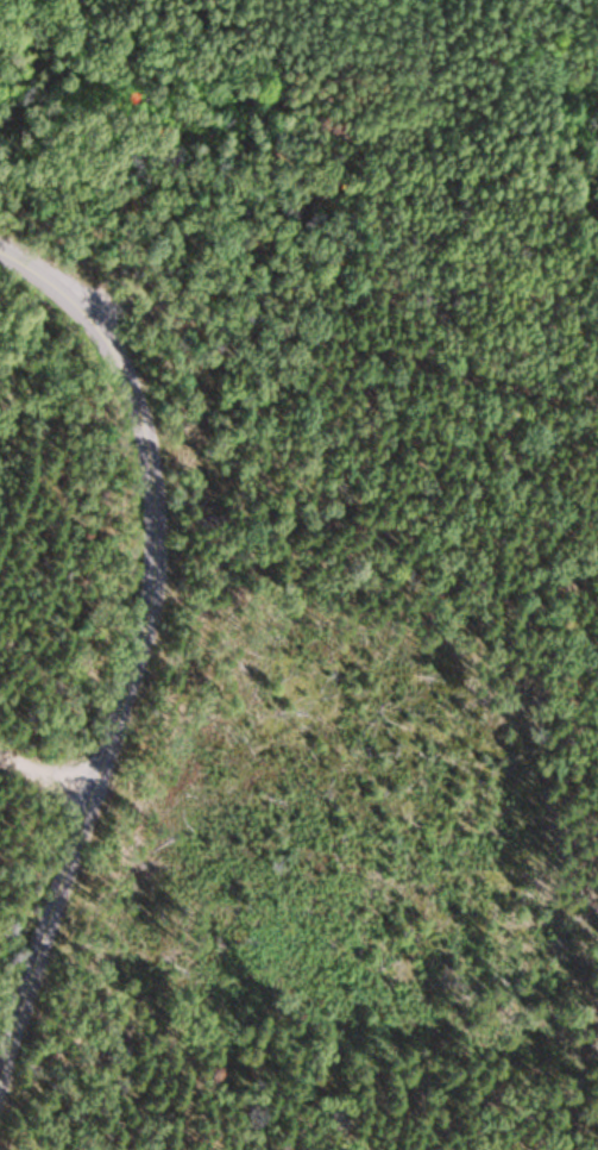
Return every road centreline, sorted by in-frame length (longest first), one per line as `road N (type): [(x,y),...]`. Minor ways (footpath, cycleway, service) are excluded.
road 1 (track): [(597,860),(493,405),(473,385),(84,313)]
road 2 (residential): [(0,1089),(156,581),(145,420),(84,313)]
road 3 (track): [(597,399),(535,400),(473,385)]

